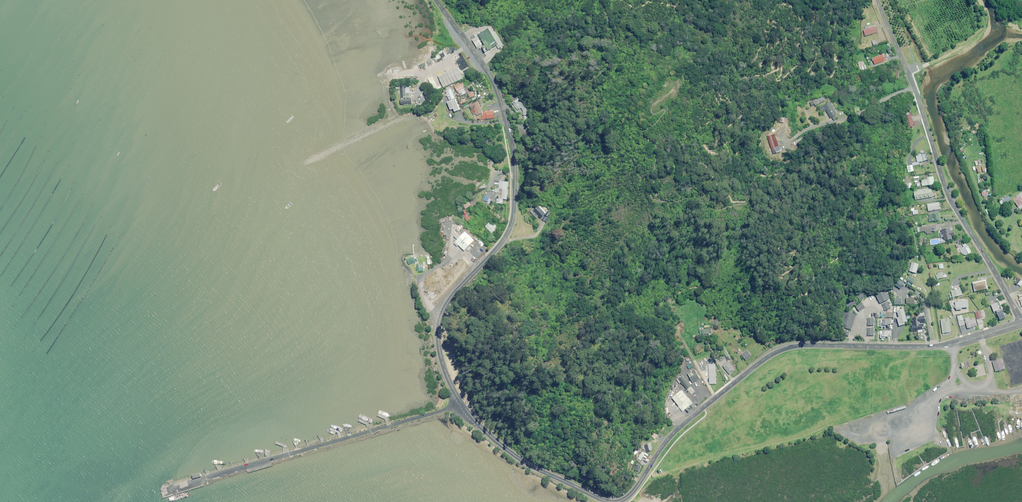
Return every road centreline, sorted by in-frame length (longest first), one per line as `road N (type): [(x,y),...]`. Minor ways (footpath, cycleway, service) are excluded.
road 1 (tertiary): [(611,501),(498,442),(463,404),(443,362),(444,311),(512,224),(515,167),(495,85),(436,0)]
road 2 (tertiary): [(1021,324),(940,347),(779,351),(681,426),(634,491),(616,501)]
road 3 (residential): [(877,0),(953,204),(1021,324)]

